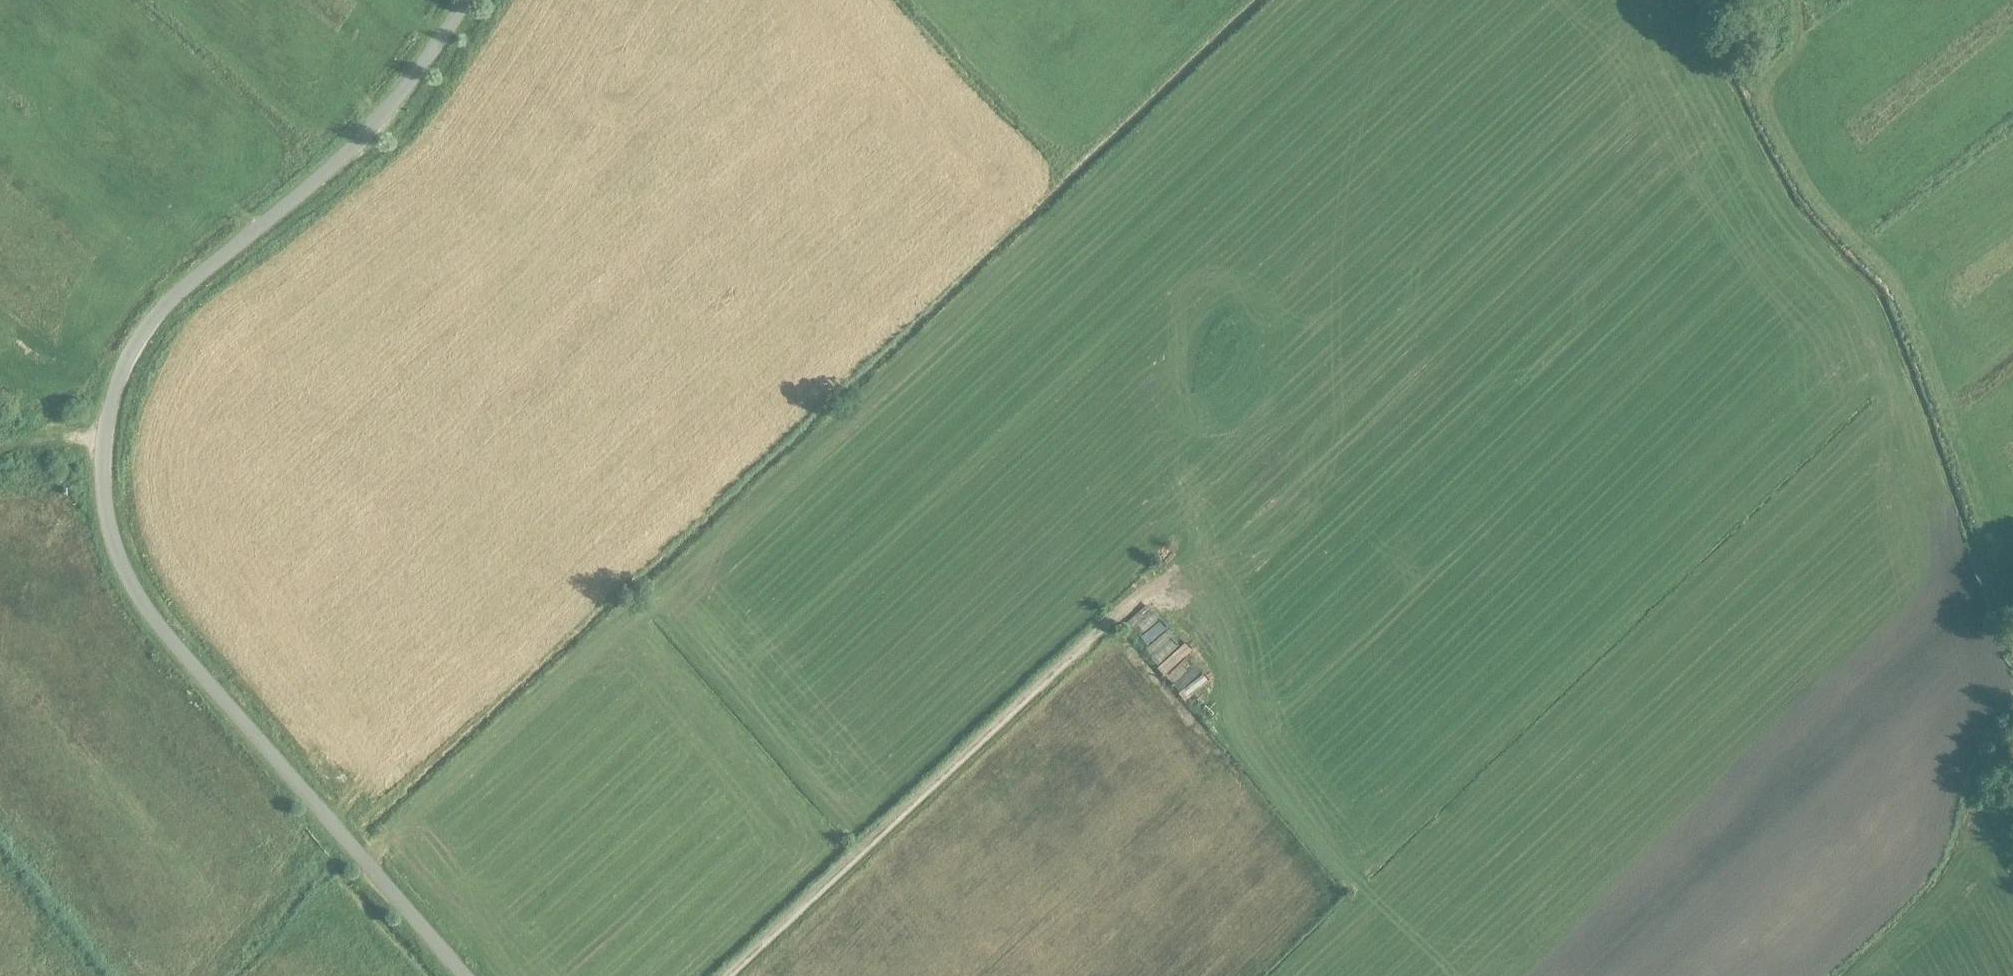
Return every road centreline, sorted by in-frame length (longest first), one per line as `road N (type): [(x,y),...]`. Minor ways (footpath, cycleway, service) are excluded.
road 1 (residential): [(463,975),(143,608),(102,495),(101,440),(128,354),(166,304),(362,135),(462,0)]

